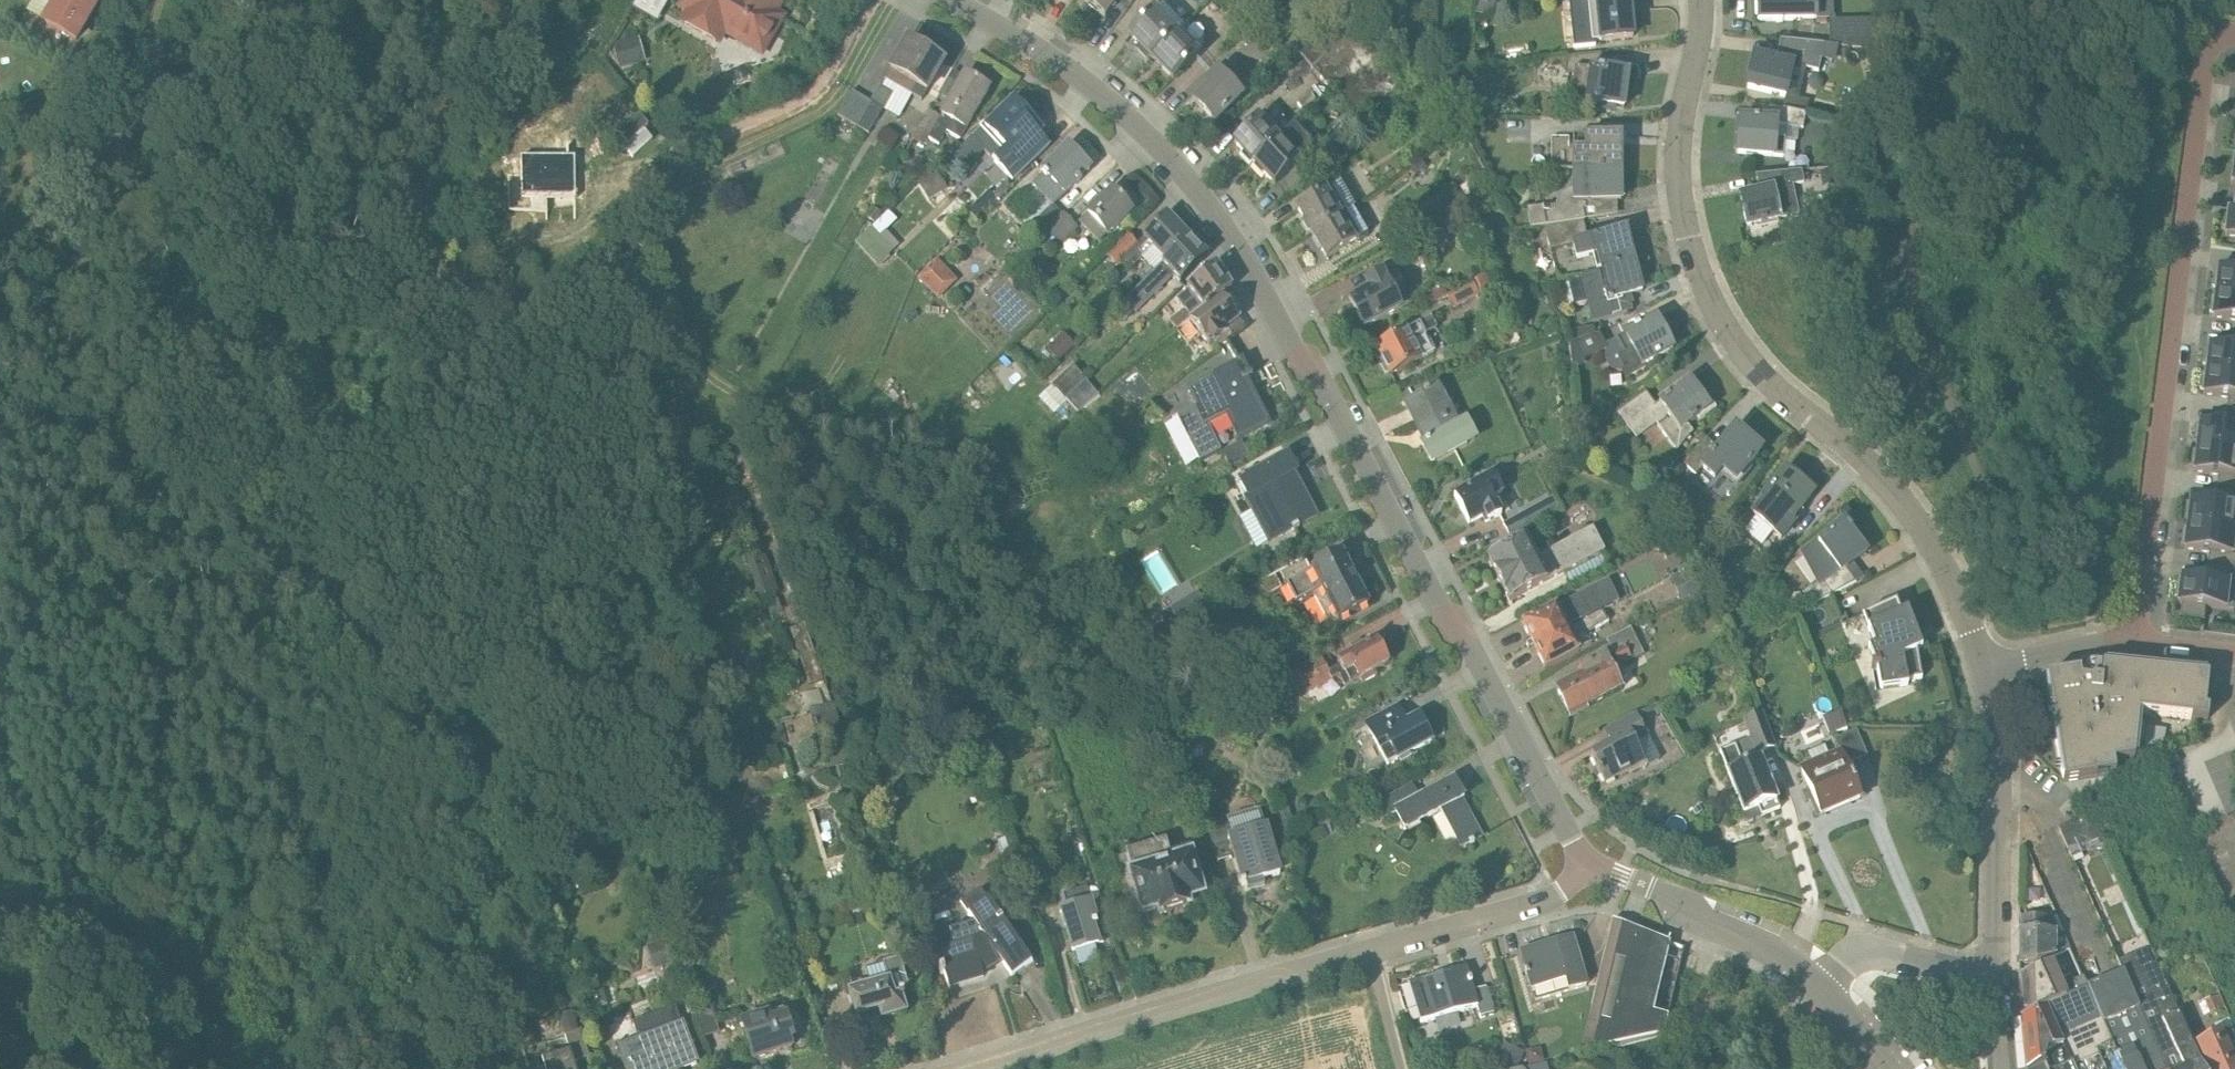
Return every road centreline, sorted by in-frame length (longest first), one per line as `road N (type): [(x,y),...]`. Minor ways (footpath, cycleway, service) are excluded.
road 1 (residential): [(1589,858),(1571,837),(1301,308),(1206,171),(1071,54),(974,0)]
road 2 (residential): [(1993,669),(1951,563),(1894,480),(1759,363),(1715,304),(1693,255),(1679,186),(1701,0)]
road 3 (residential): [(2136,645),(2215,36),(2234,39)]
road 4 (residential): [(973,1068),(1372,948)]
road 5 (residential): [(1998,983),(1993,669)]
road 6 (residential): [(1820,981),(1589,858)]
road 7 (residential): [(1372,948),(1544,901),(1589,858)]
road 8 (unclassified): [(1998,983),(1865,947),(1820,981)]
road 9 (residential): [(1993,669),(2136,645)]
road 10 (residential): [(1405,1068),(1372,948)]

